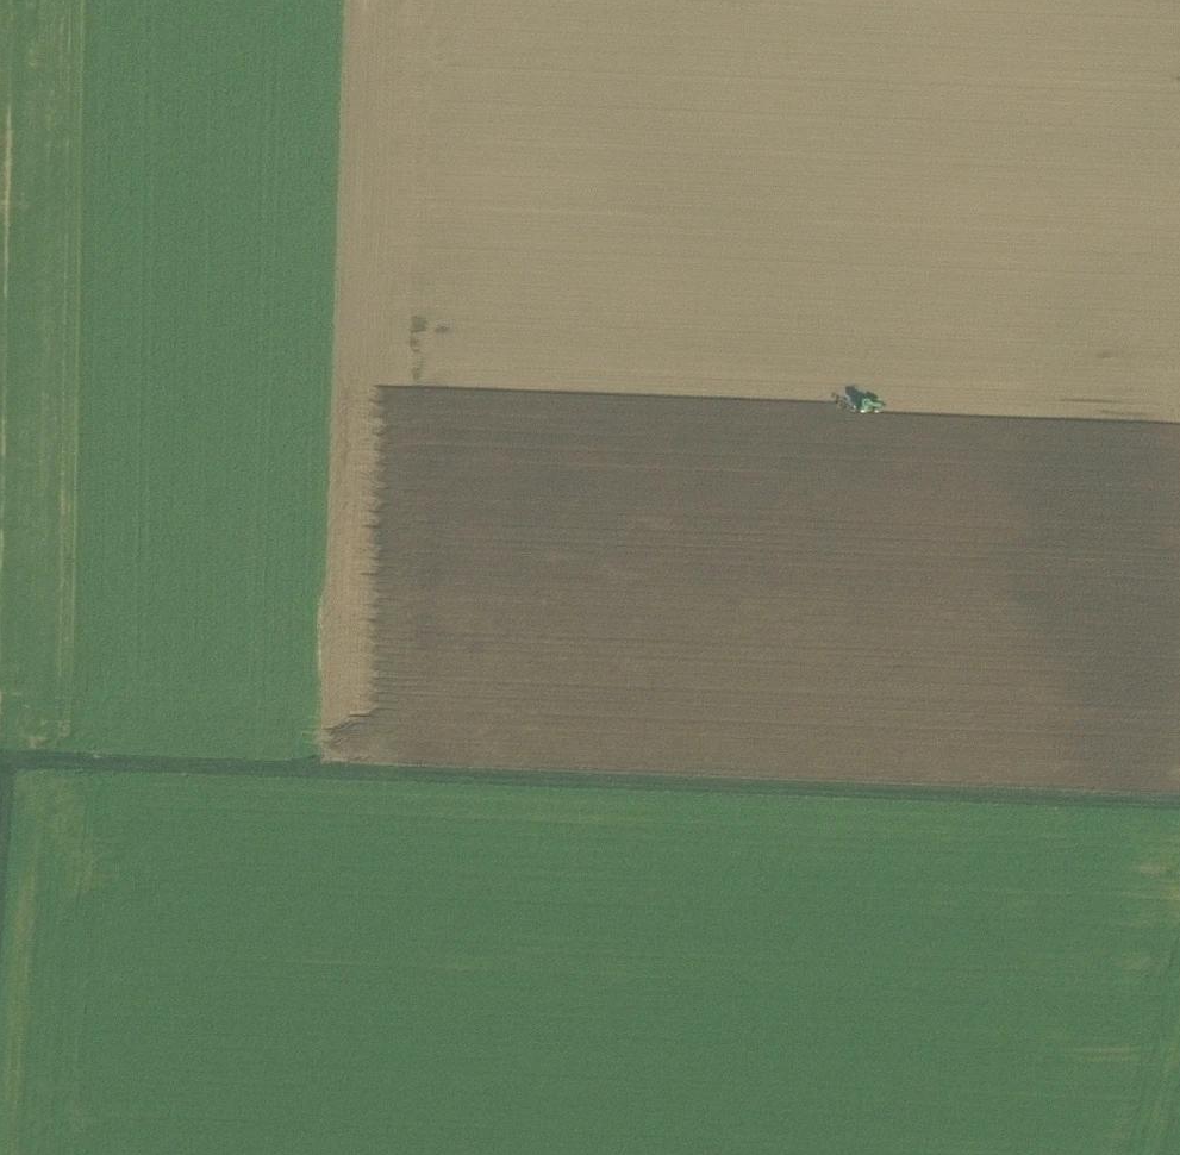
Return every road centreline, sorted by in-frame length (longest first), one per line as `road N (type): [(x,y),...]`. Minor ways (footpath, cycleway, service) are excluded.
road 1 (track): [(0,761),(881,788),(1179,808)]
road 2 (track): [(72,763),(87,0)]

